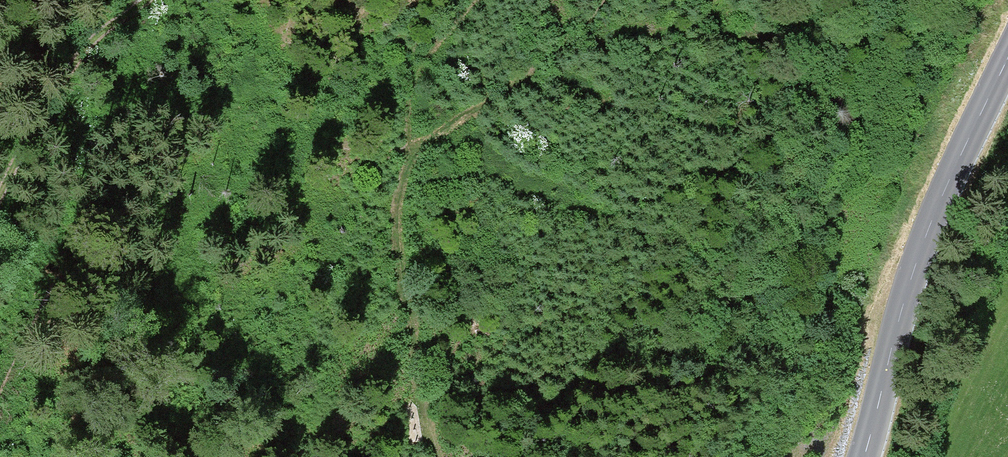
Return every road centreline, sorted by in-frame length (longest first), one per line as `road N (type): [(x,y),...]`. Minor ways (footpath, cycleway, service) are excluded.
road 1 (tertiary): [(1007,58),(929,226),(864,456)]
road 2 (track): [(137,0),(81,53),(0,193)]
road 3 (track): [(418,146),(421,74),(476,0)]
road 4 (track): [(1007,268),(969,385)]

